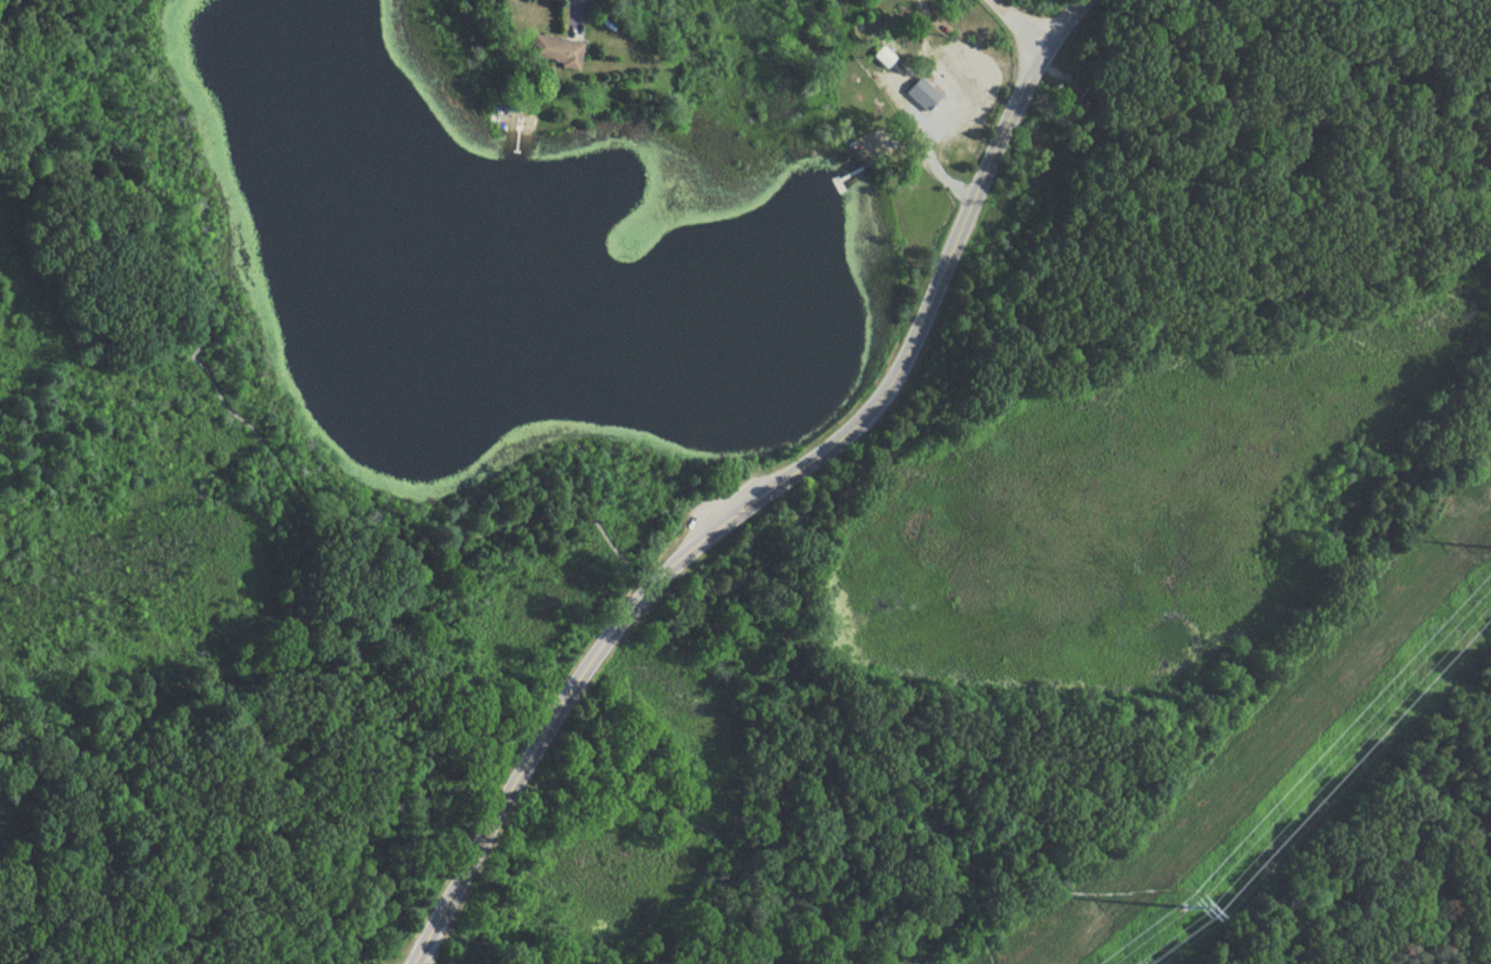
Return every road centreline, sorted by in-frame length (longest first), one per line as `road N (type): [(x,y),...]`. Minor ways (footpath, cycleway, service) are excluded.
road 1 (residential): [(416,963),(595,657),(646,593),(761,487),(867,419),(895,380),(998,144),(1046,50),(1087,0)]

